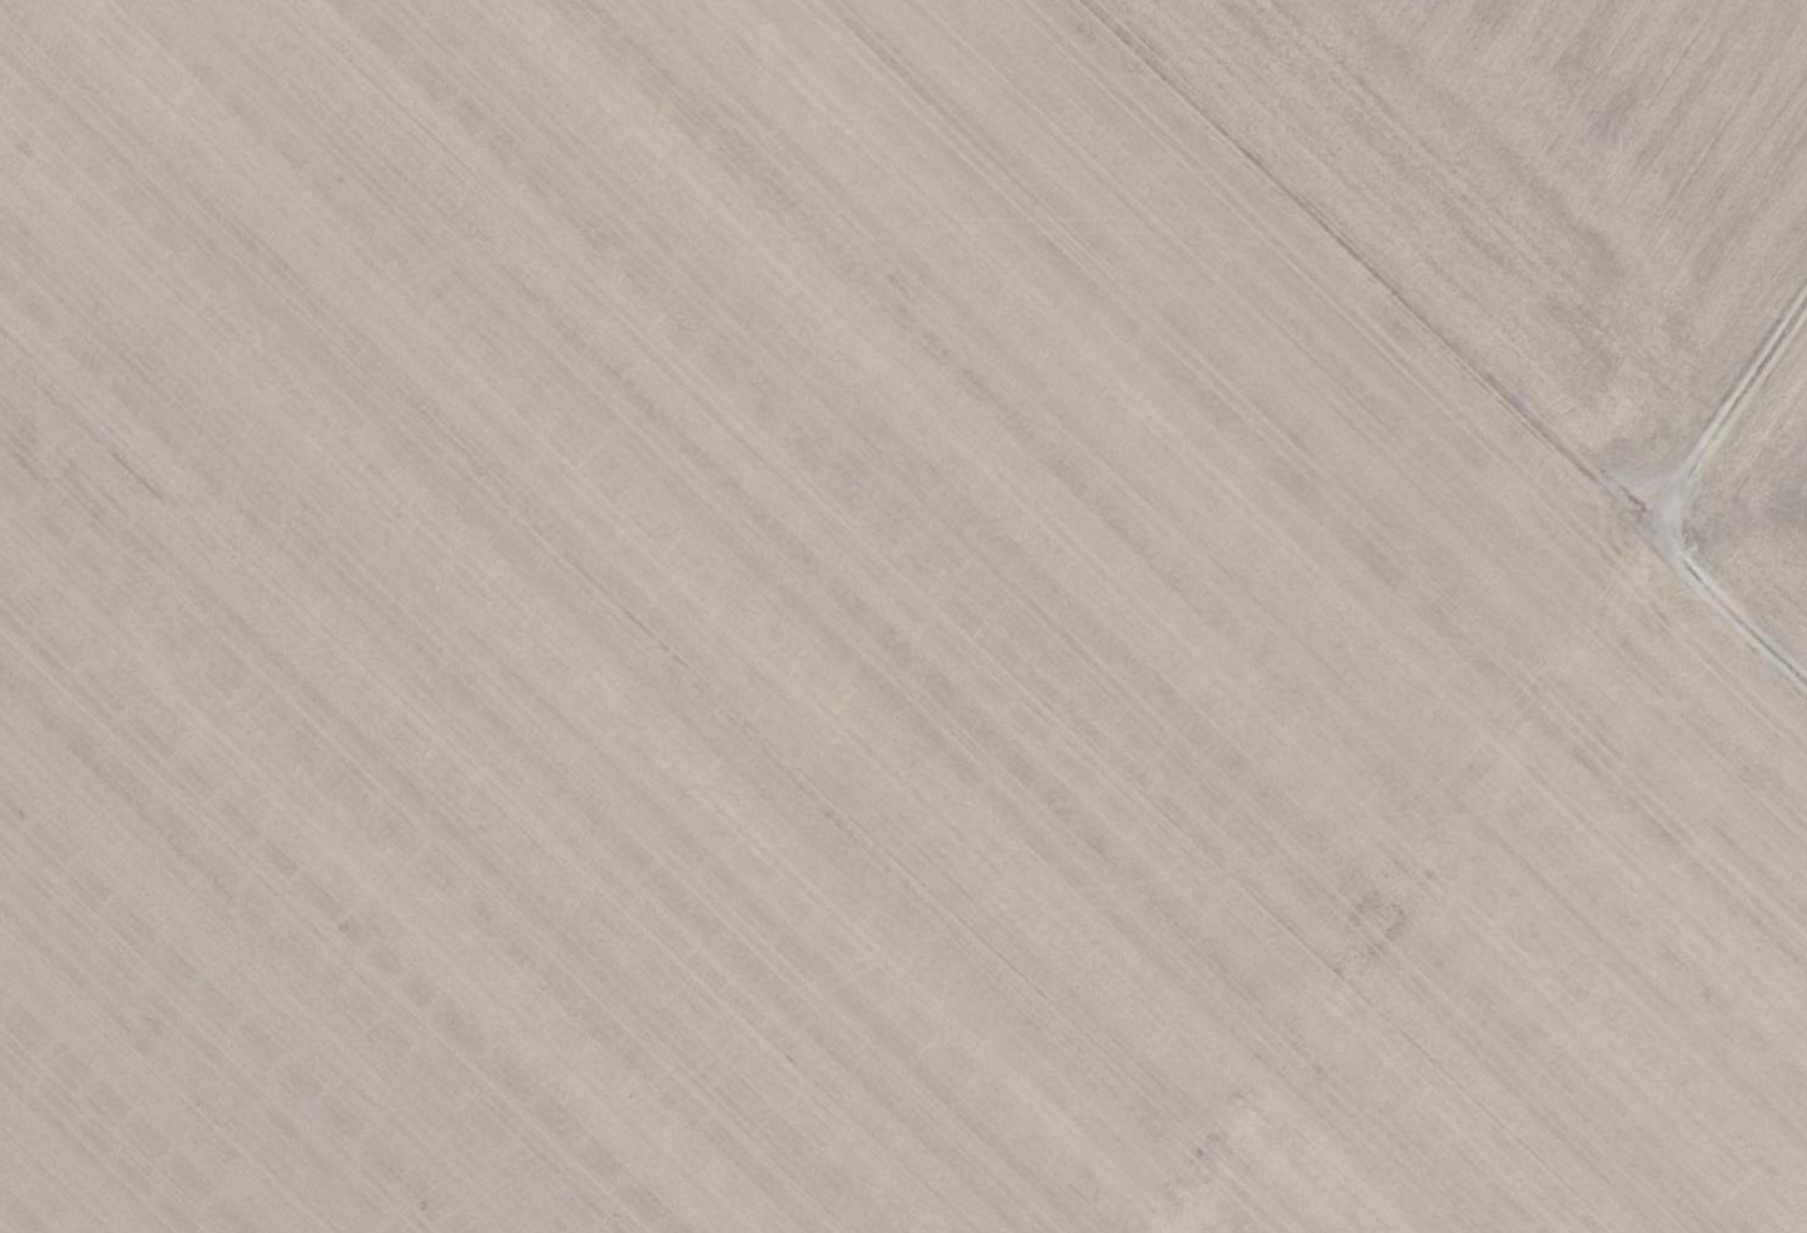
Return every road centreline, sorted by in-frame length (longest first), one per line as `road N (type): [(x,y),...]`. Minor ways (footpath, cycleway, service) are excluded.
road 1 (track): [(1677,549),(1078,0)]
road 2 (track): [(1677,549),(1806,352)]
road 3 (track): [(1806,670),(1677,549)]

